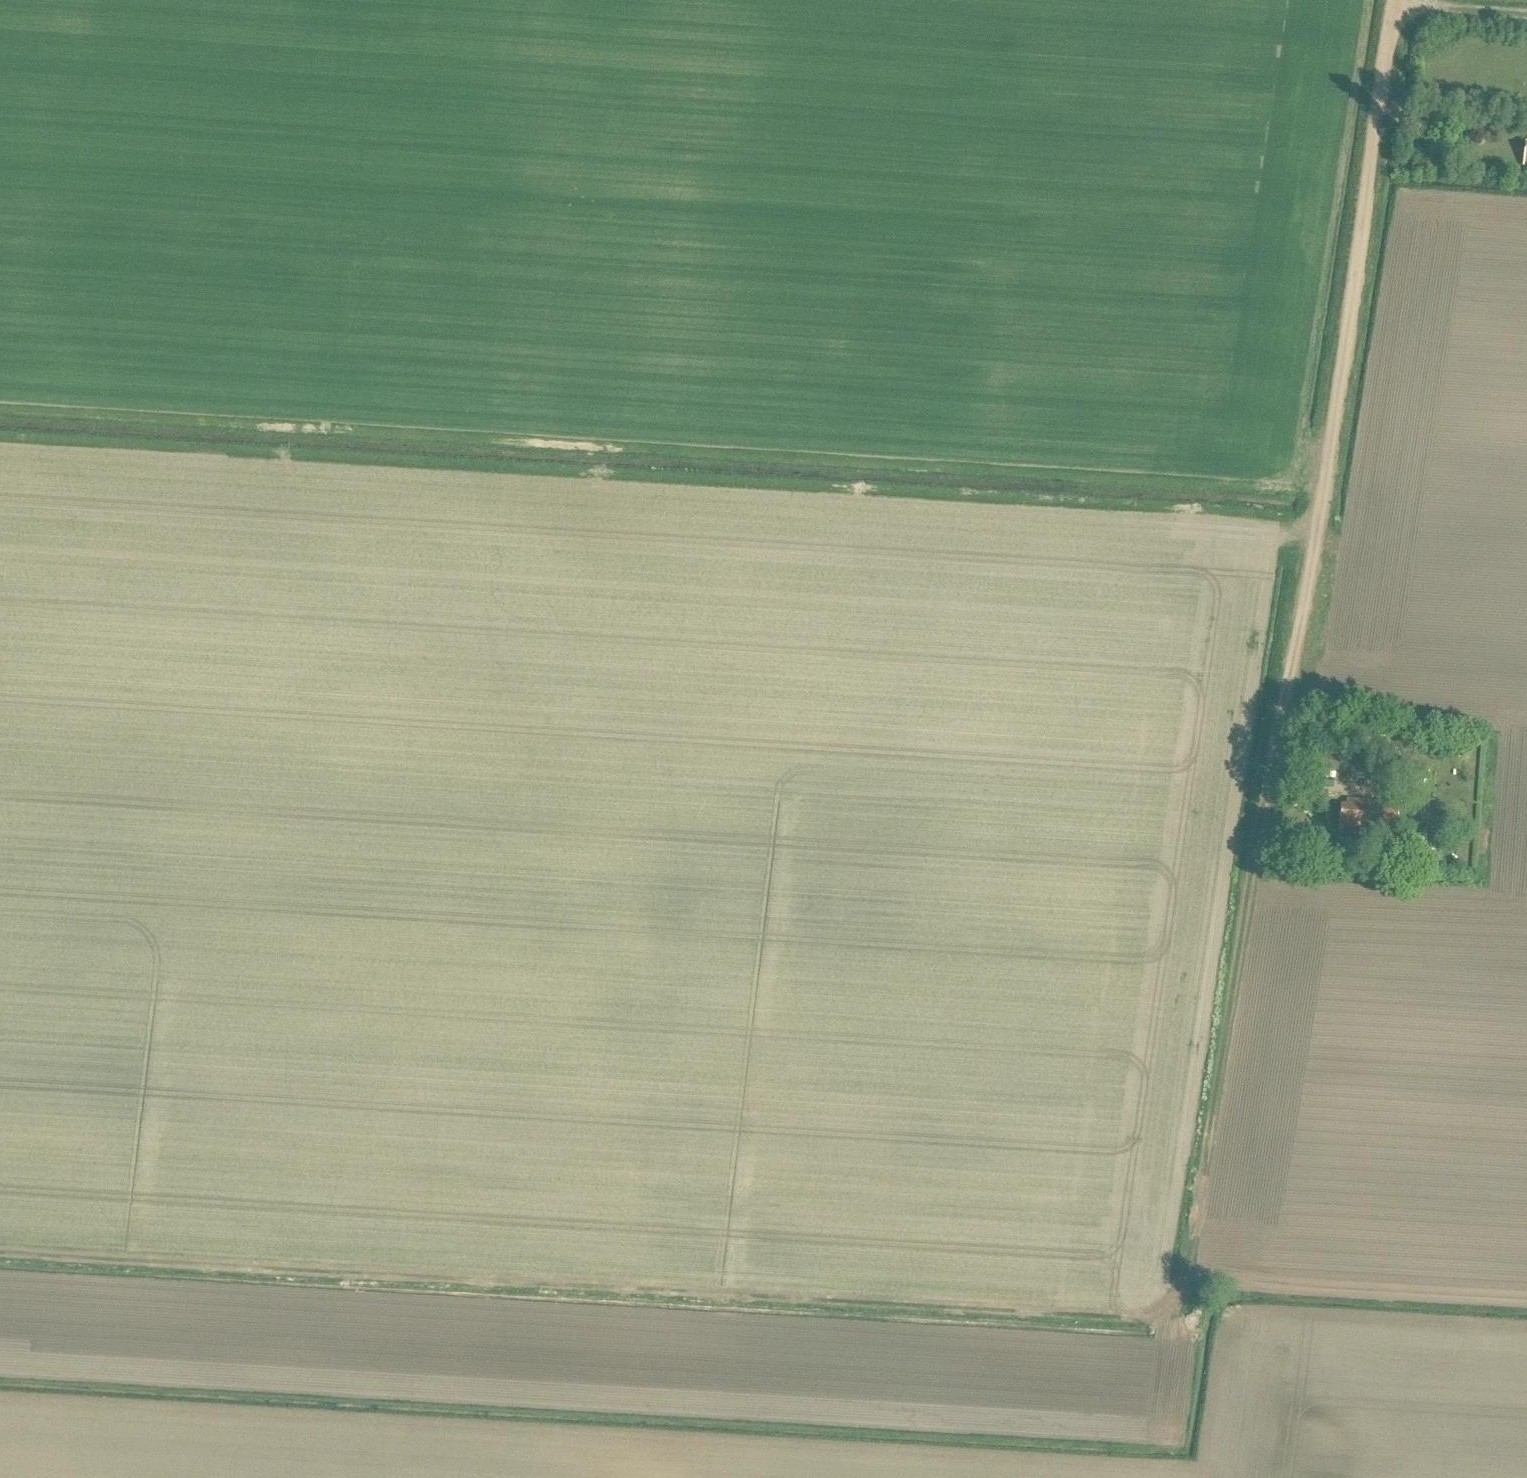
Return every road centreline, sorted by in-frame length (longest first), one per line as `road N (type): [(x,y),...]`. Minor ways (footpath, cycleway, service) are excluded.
road 1 (unclassified): [(1271,772),(1395,0)]

